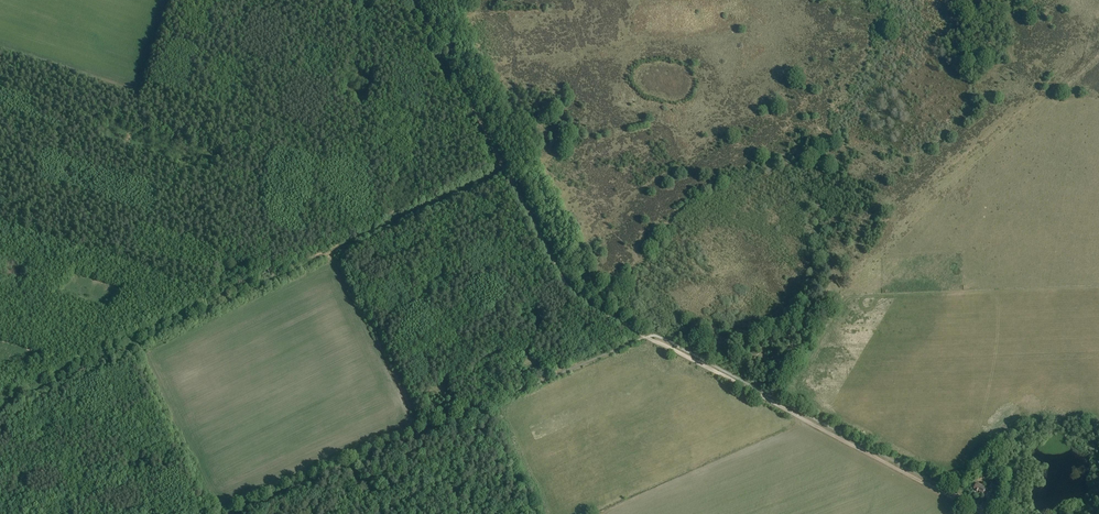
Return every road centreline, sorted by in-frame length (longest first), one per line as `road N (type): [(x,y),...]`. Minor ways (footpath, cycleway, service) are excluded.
road 1 (track): [(986,513),(647,337)]
road 2 (track): [(647,337),(569,289),(504,168)]
road 3 (track): [(504,168),(414,0)]

